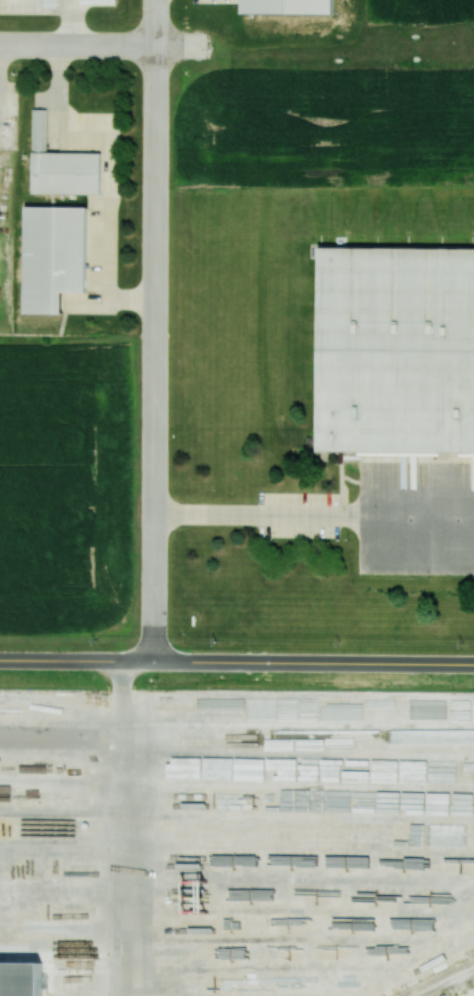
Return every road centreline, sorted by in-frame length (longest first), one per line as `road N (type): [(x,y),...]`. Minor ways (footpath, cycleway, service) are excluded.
road 1 (residential): [(155,662),(157,0)]
road 2 (tertiary): [(0,661),(473,664)]
road 3 (residential): [(0,44),(184,46)]

